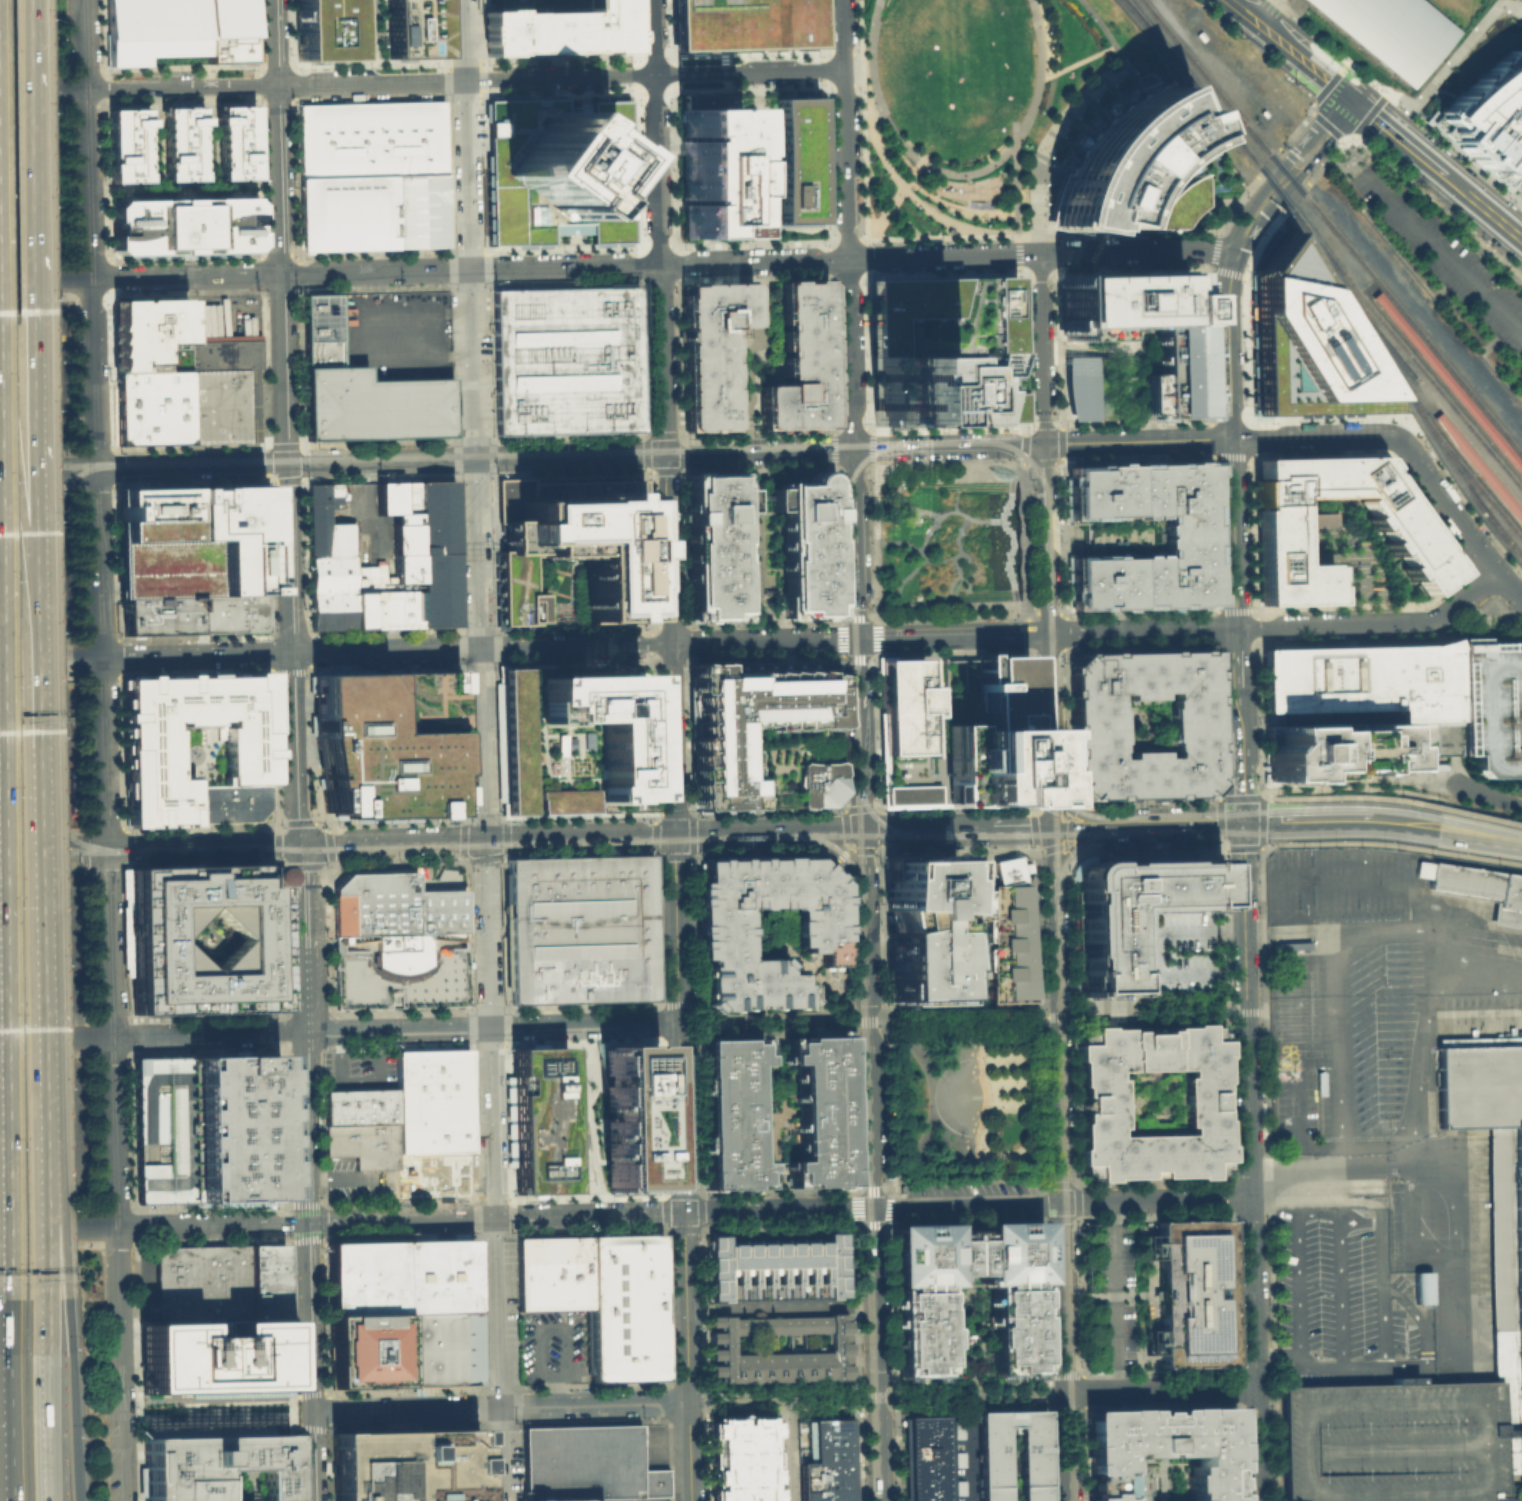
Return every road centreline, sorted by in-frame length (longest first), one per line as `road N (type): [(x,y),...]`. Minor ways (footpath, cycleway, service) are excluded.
road 1 (tertiary): [(295,844),(274,0)]
road 2 (residential): [(1237,250),(470,268)]
road 3 (tertiary): [(852,449),(873,1209)]
road 4 (secondary): [(852,449),(92,468)]
road 5 (tertiary): [(682,1214),(664,455)]
road 6 (tertiary): [(1068,1500),(1051,830)]
road 7 (residential): [(678,1023),(110,1038)]
road 8 (tertiary): [(1255,1387),(1240,820)]
road 9 (secondary): [(484,841),(990,830)]
road 10 (motorway): [(37,1100),(35,621)]
road 11 (residential): [(664,455),(652,0)]
road 12 (residential): [(841,0),(852,449)]
road 13 (residential): [(472,459),(484,841)]
road 14 (residential): [(669,643),(290,654)]
road 15 (residential): [(1250,1198),(873,1209)]
road 16 (residential): [(116,1226),(104,852)]
road 17 (motorway): [(27,357),(16,0)]
road 18 (secondary): [(1050,787),(1041,444)]
road 19 (tertiary): [(873,1209),(880,1500)]
road 20 (tertiary): [(690,1500),(682,1214)]
road 21 (tertiary): [(312,1500),(305,1221)]
road 22 (residential): [(88,279),(82,0)]
road 23 (residential): [(1497,571),(1433,621),(1236,629)]
road 24 (residential): [(122,1500),(116,1226)]
road 25 (motorway): [(35,621),(27,357)]
road 26 (motorway): [(35,621),(0,394)]
road 27 (motorway): [(78,1500),(62,1296)]
road 28 (motorway): [(46,1500),(39,1297)]
road 29 (motorway): [(1,1297),(6,1500)]
road 30 (motorway): [(62,1296),(37,1100)]
road 31 (motorway): [(39,1297),(37,1100)]
road 32 (tertiary): [(1350,98),(1331,107),(1256,198),(1236,234),(1237,250)]
road 33 (residential): [(104,852),(97,658)]
road 34 (residential): [(281,274),(88,279)]
road 35 (residential): [(290,654),(97,658)]
road 36 (residential): [(276,84),(84,87)]
road 37 (residential): [(857,638),(1033,641),(1046,633)]
road 38 (residential): [(873,1209),(682,1214)]
road 39 (tertiary): [(1236,629),(1231,438)]
road 40 (tertiary): [(1240,820),(1236,629)]
road 41 (residential): [(470,268),(472,459)]
road 42 (tertiary): [(1237,250),(1345,116),(1350,98)]
road 43 (tertiary): [(1231,438),(1041,444)]
road 44 (residential): [(466,79),(276,84)]
road 45 (residential): [(97,658),(92,468)]
road 46 (residential): [(499,1407),(309,1412)]
road 47 (secondary): [(295,844),(105,849)]
road 48 (residential): [(489,1028),(494,1218)]
road 49 (residential): [(1236,629),(1046,633)]
road 50 (residential): [(470,268),(281,274)]
road 51 (residential): [(494,1218),(499,1407)]
road 52 (residential): [(305,1221),(116,1226)]
road 53 (residential): [(1255,1387),(1066,1392)]
road 54 (secondary): [(1041,444),(852,449)]
road 55 (tertiary): [(300,1033),(295,844)]
road 56 (residential): [(654,75),(843,71)]
road 57 (residential): [(92,468),(88,279)]
road 58 (residential): [(466,79),(470,268)]
road 59 (secondary): [(295,844),(484,841)]
road 60 (residential): [(494,1218),(305,1221)]
road 61 (residential): [(1041,444),(1041,255)]
road 62 (tertiary): [(1231,438),(1228,298),(1237,250)]
road 63 (residential): [(857,638),(669,643)]
road 64 (tertiary): [(305,1221),(300,1033)]
road 65 (residential): [(494,1218),(682,1214)]
road 66 (residential): [(654,75),(466,79)]
road 67 (residential): [(484,841),(489,1028)]
road 68 (residential): [(686,1402),(499,1407)]
road 69 (tertiary): [(1399,441),(1231,438)]
road 70 (tertiary): [(1497,571),(1399,441)]
road 71 (secondary): [(1350,98),(1233,0)]
road 72 (secondary): [(1117,823),(1240,820)]
road 73 (secondary): [(1273,819),(1394,819)]
road 74 (secondary): [(1444,174),(1350,98)]

